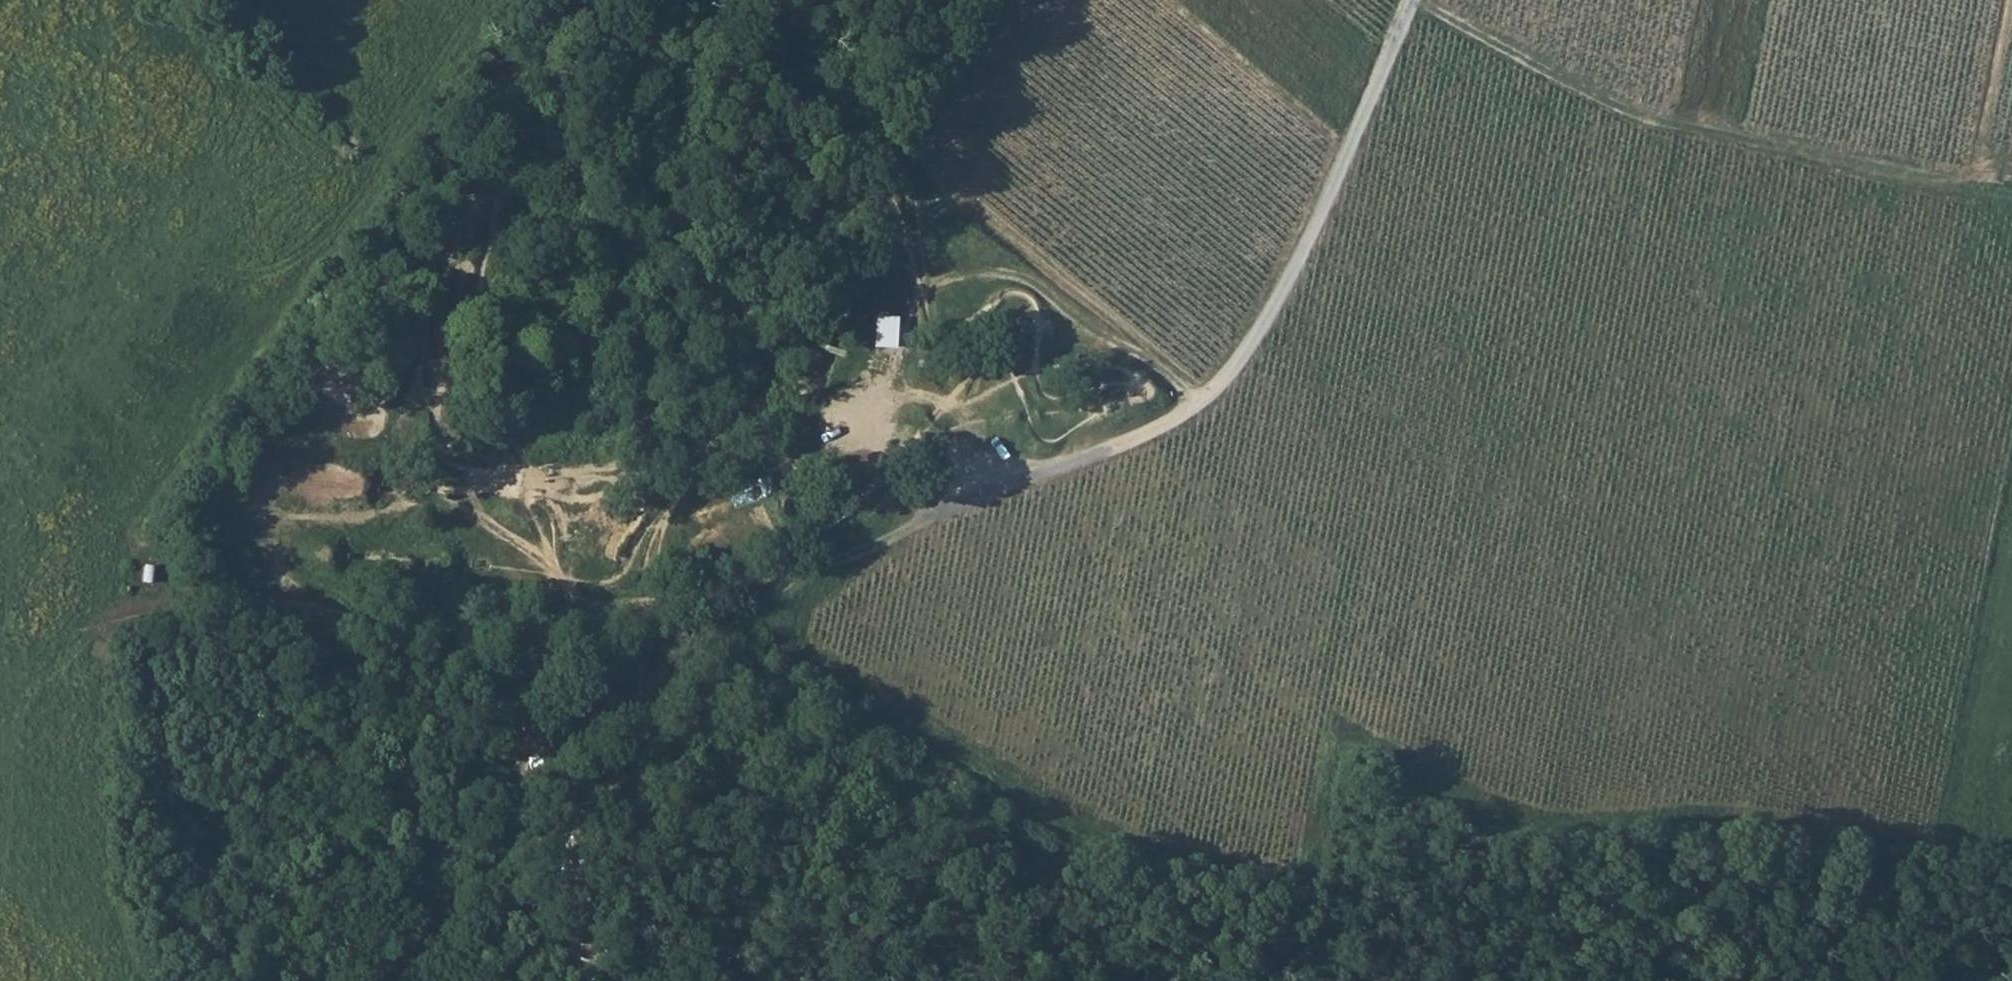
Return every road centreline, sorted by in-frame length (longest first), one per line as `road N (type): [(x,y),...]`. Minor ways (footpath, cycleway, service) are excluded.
road 1 (track): [(1419,0),(1280,307),(1226,388),(1150,438),(935,518),(881,548),(576,622),(459,633),(222,603),(125,613),(118,577)]
road 2 (track): [(1424,0),(1624,107),(2011,208)]

